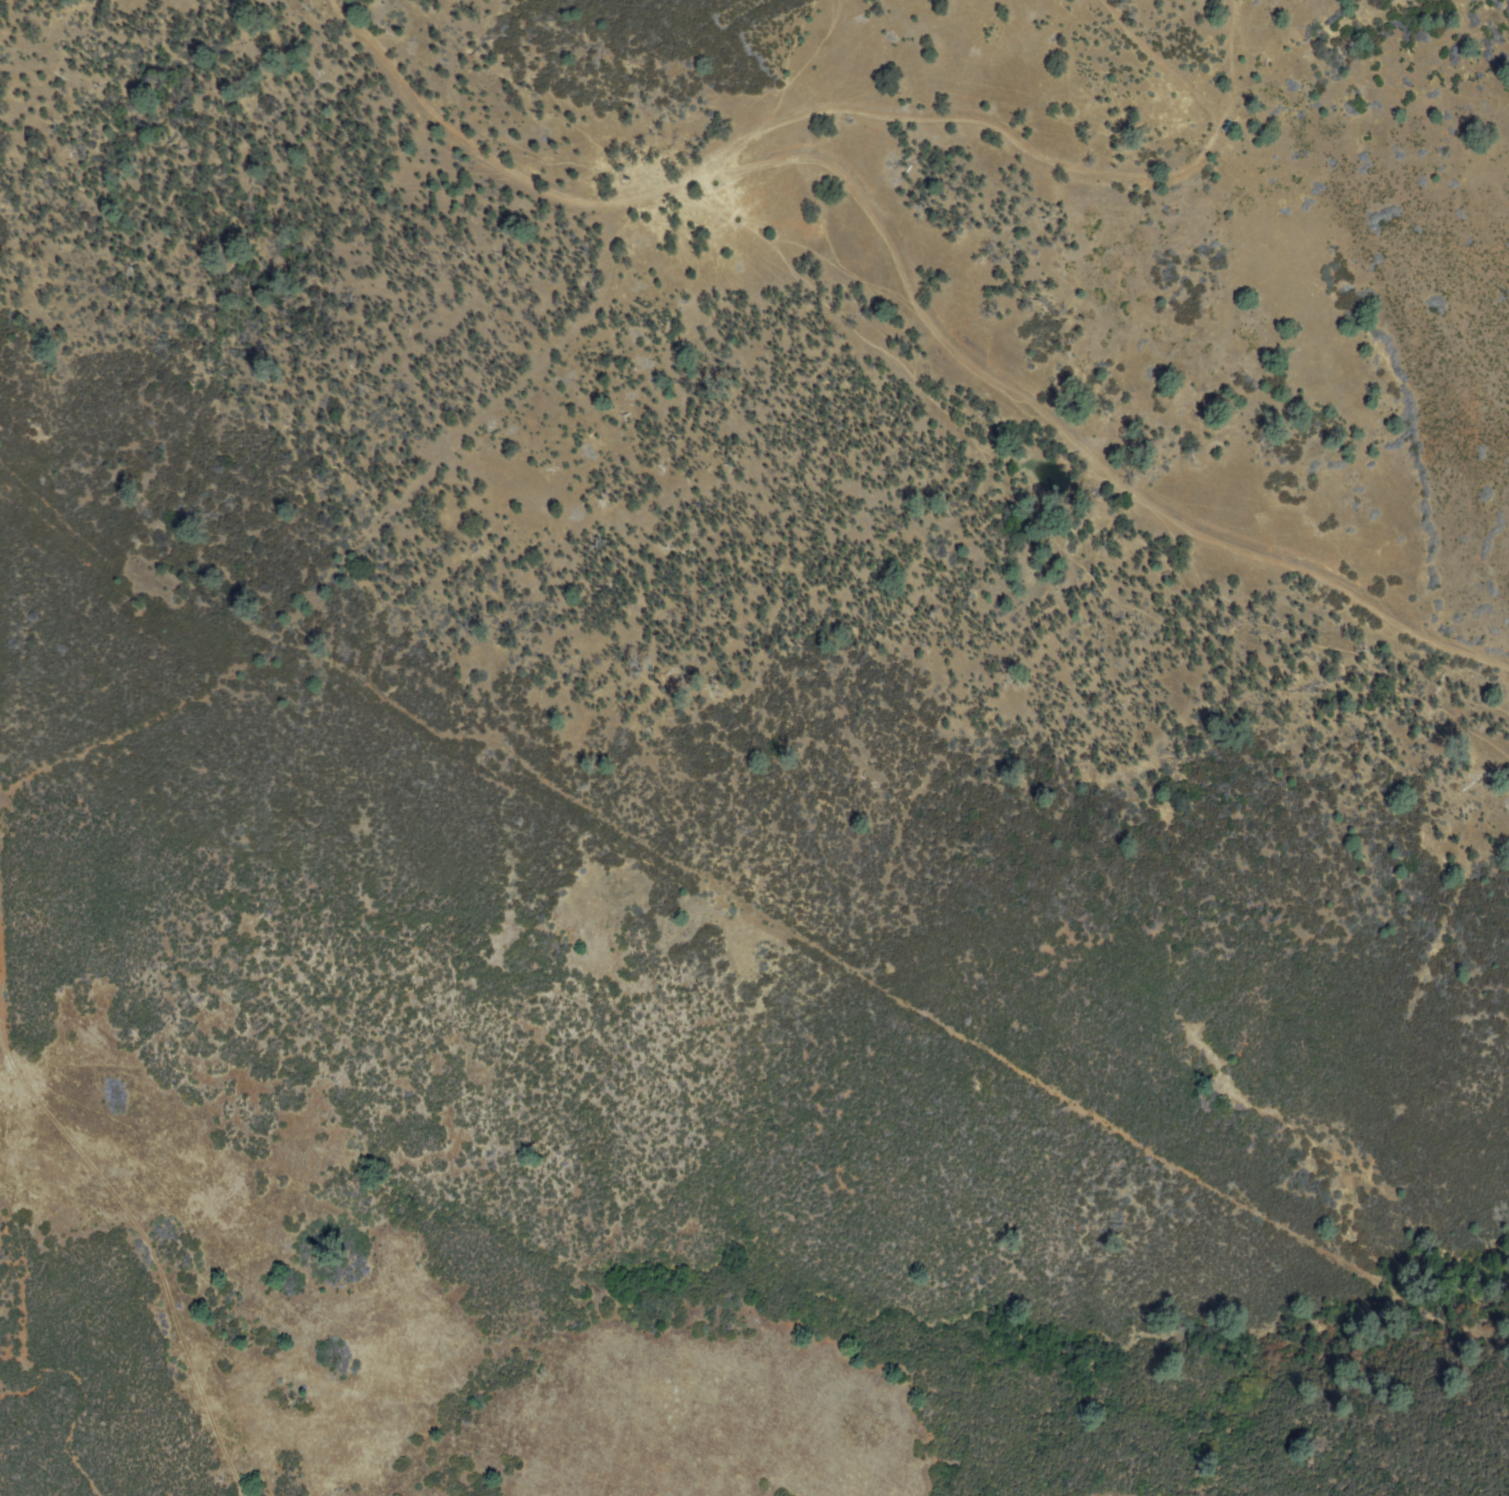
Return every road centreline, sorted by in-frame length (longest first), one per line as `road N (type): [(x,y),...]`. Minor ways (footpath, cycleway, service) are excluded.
road 1 (residential): [(1508,663),(1453,647),(1305,564),(1188,521),(1111,470),(943,339),(901,247),(831,161),(787,157),(643,203),(550,196),(447,129),(336,0)]

